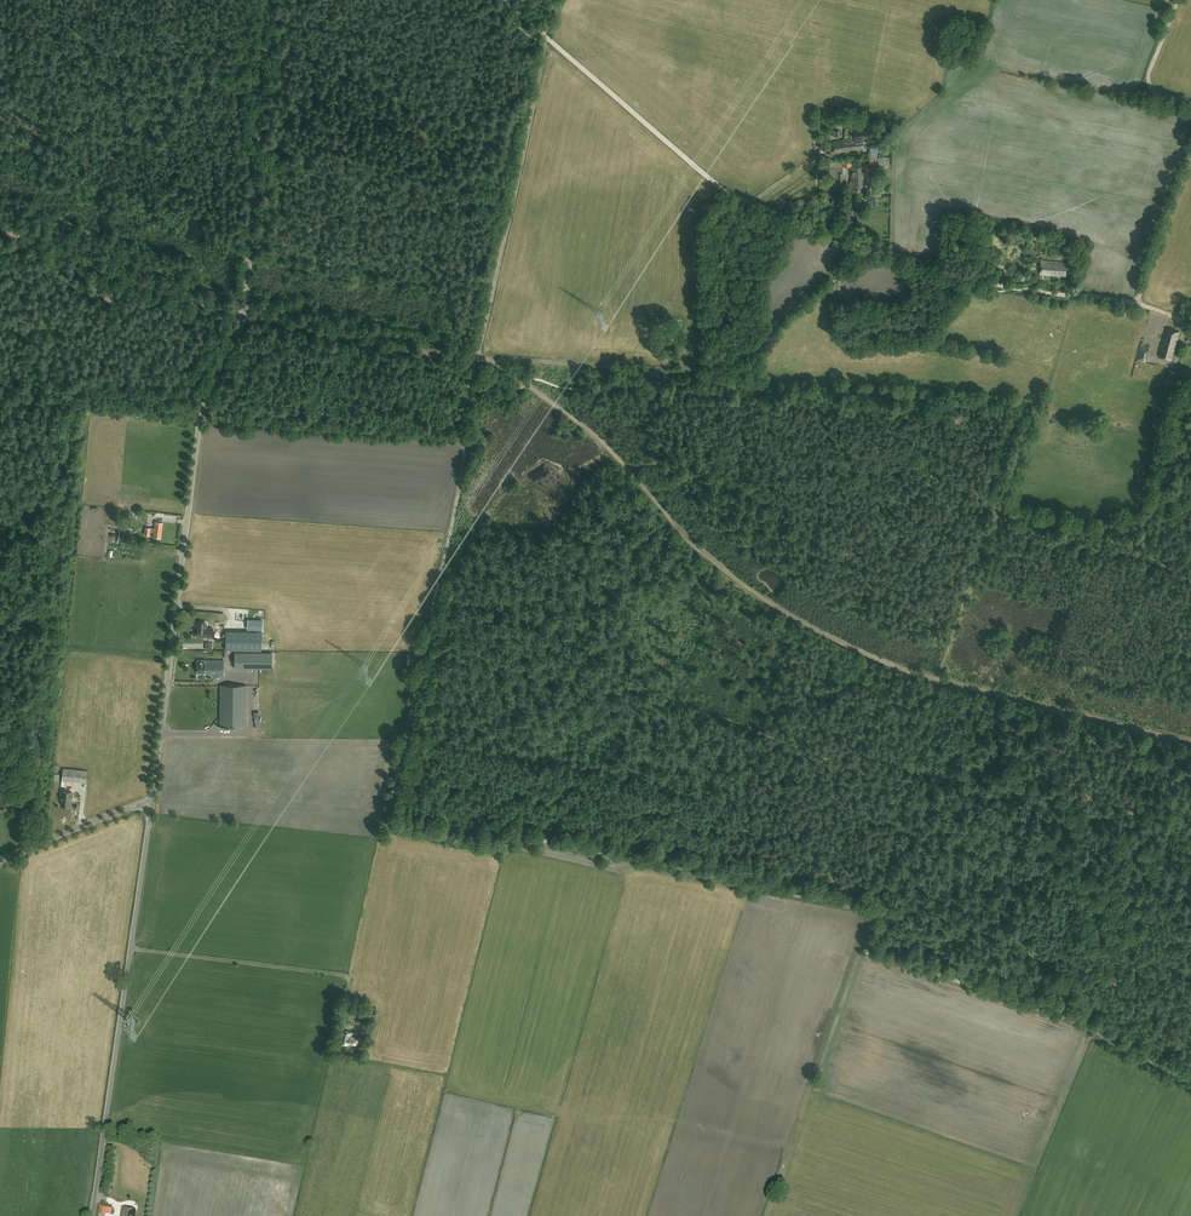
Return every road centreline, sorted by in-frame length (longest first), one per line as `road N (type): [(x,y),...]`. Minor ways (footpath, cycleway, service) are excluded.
road 1 (track): [(1190,1078),(1094,1028),(875,956),(865,943),(875,908),(508,833),(476,845),(385,825),(465,448),(459,439)]
road 2 (unclassified): [(150,804),(200,420),(244,313),(268,0)]
road 3 (track): [(526,386),(606,447),(717,569),(834,642),(936,683),(1190,743)]
road 4 (track): [(875,908),(936,683),(1074,295)]
road 5 (track): [(0,509),(75,516),(85,416),(95,410),(459,439)]
road 6 (track): [(547,39),(722,188),(858,242),(1010,287)]
road 7 (unclassified): [(92,1215),(150,804)]
road 8 (track): [(547,39),(459,439)]
road 9 (track): [(126,279),(299,328),(491,359)]
road 10 (track): [(1003,509),(1087,530),(1147,519),(1190,391)]
road 11 (track): [(130,948),(341,975),(349,985),(341,1026)]
road 12 (track): [(669,375),(752,344),(831,273),(847,238)]
road 13 (track): [(1010,287),(1143,305),(1190,328)]
road 14 (track): [(491,359),(669,375)]
road 15 (unclassified): [(0,862),(150,804)]
road 16 (track): [(1136,303),(1190,160)]
road 17 (track): [(1190,103),(1149,85),(1176,0)]

